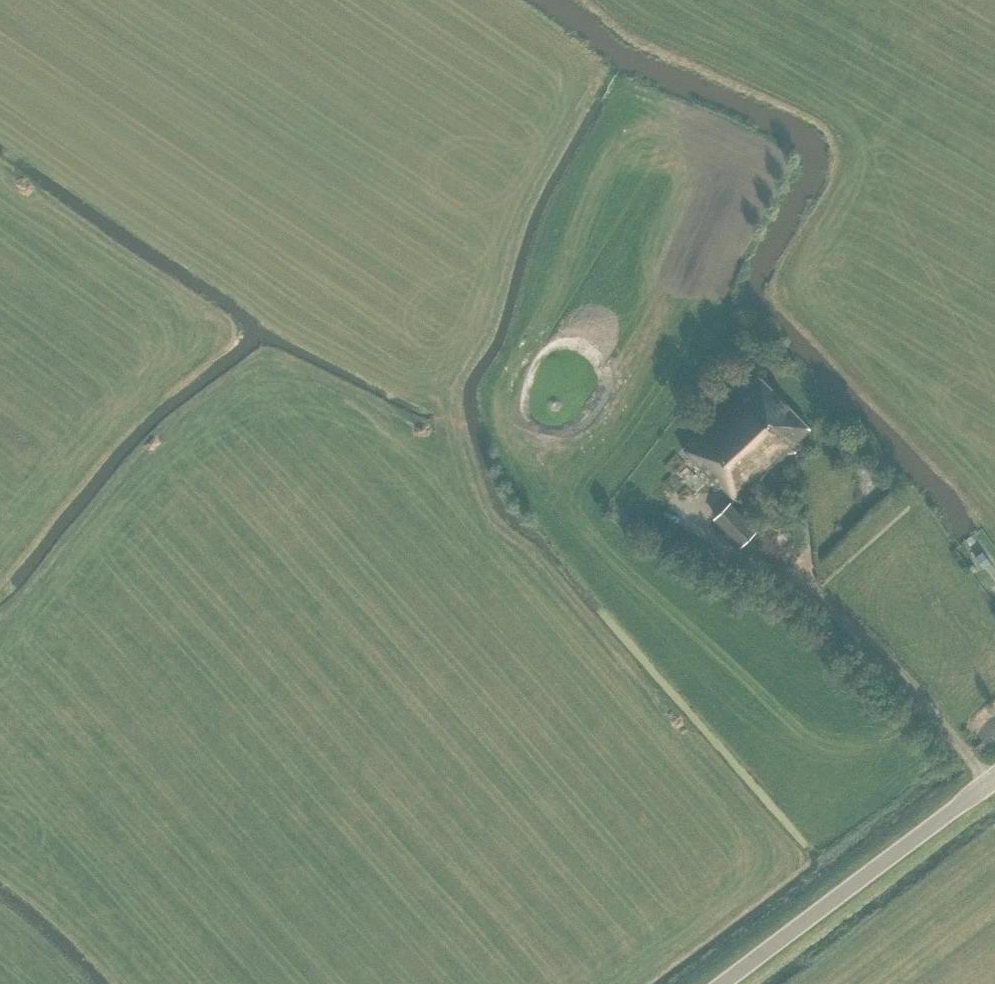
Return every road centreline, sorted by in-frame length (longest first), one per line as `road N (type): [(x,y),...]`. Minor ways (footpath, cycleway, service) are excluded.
road 1 (tertiary): [(994,778),(723,983)]

